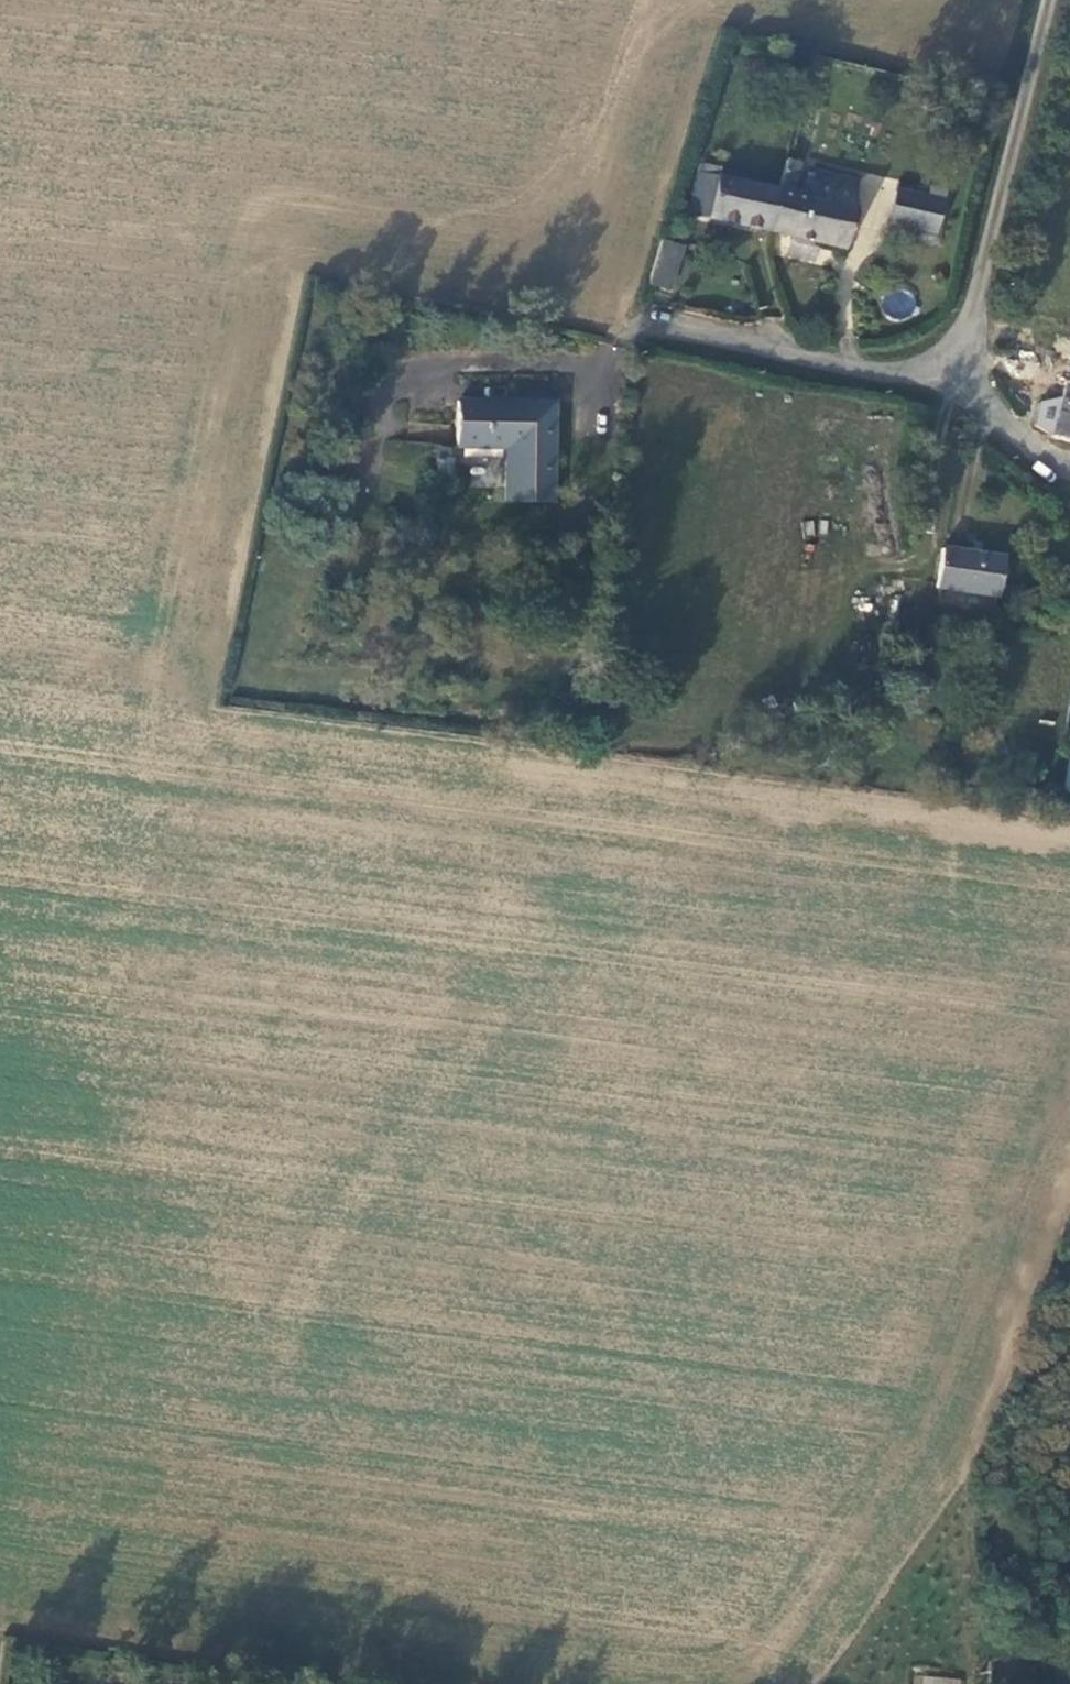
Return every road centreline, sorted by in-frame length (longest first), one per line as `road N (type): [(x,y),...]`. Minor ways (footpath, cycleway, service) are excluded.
road 1 (unclassified): [(1048,0),(952,383)]
road 2 (unclassified): [(952,383),(656,327)]
road 3 (unclassified): [(952,383),(1006,429),(1069,467)]

